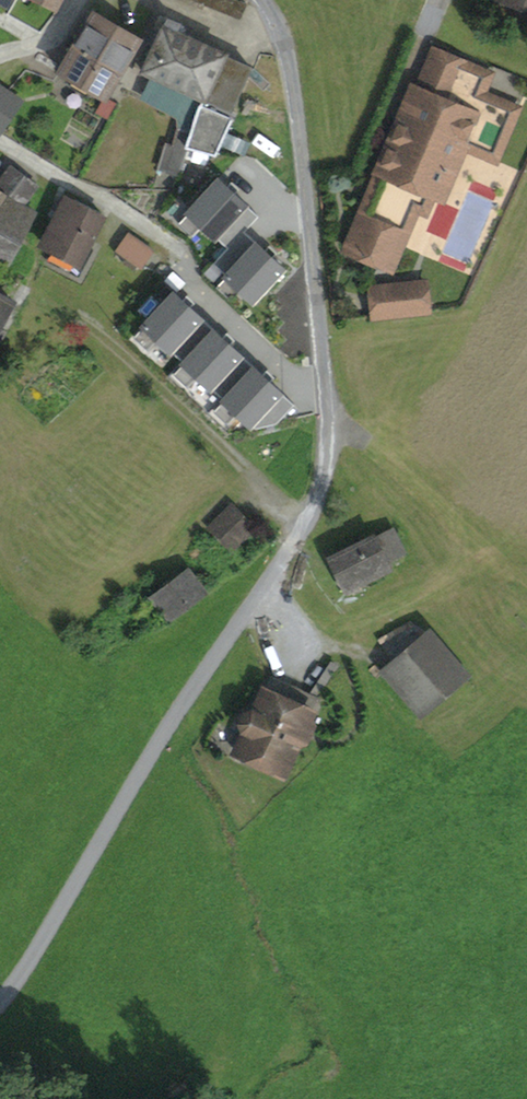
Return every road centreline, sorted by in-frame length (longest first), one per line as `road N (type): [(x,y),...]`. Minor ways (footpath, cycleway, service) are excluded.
road 1 (residential): [(264,0),(288,50),(328,422),(324,469),(310,517),(0,994)]
road 2 (residential): [(183,252),(105,195),(73,186),(0,141)]

